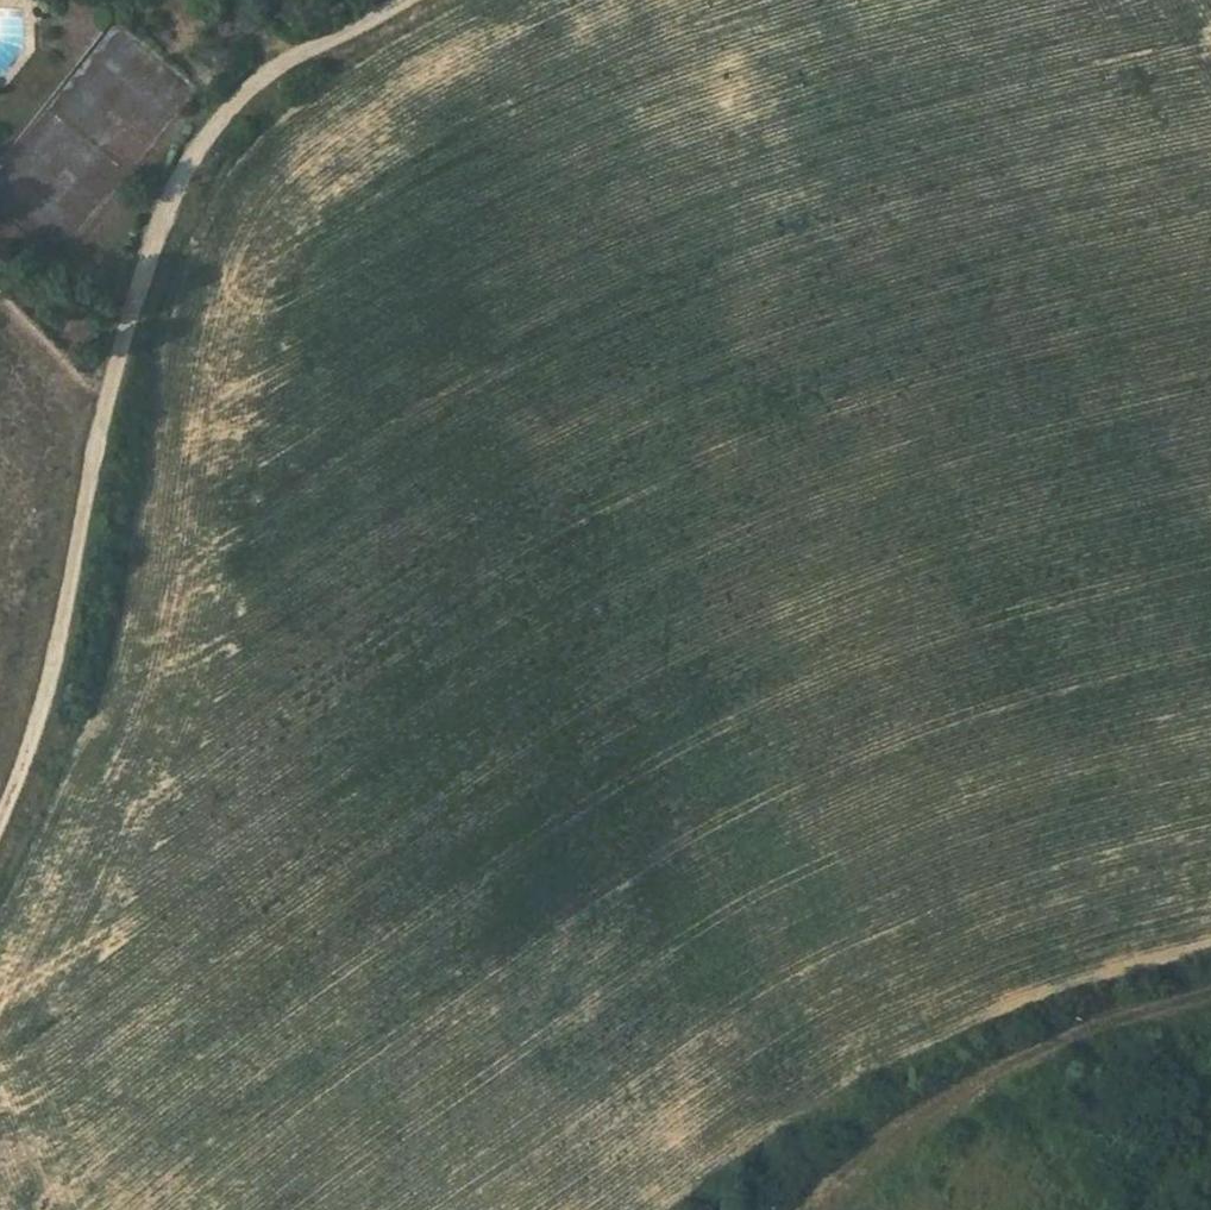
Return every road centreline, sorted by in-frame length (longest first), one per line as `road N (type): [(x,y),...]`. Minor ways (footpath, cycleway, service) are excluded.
road 1 (track): [(0,809),(23,759),(147,261),(185,171),(243,98),(329,40),(411,0)]

